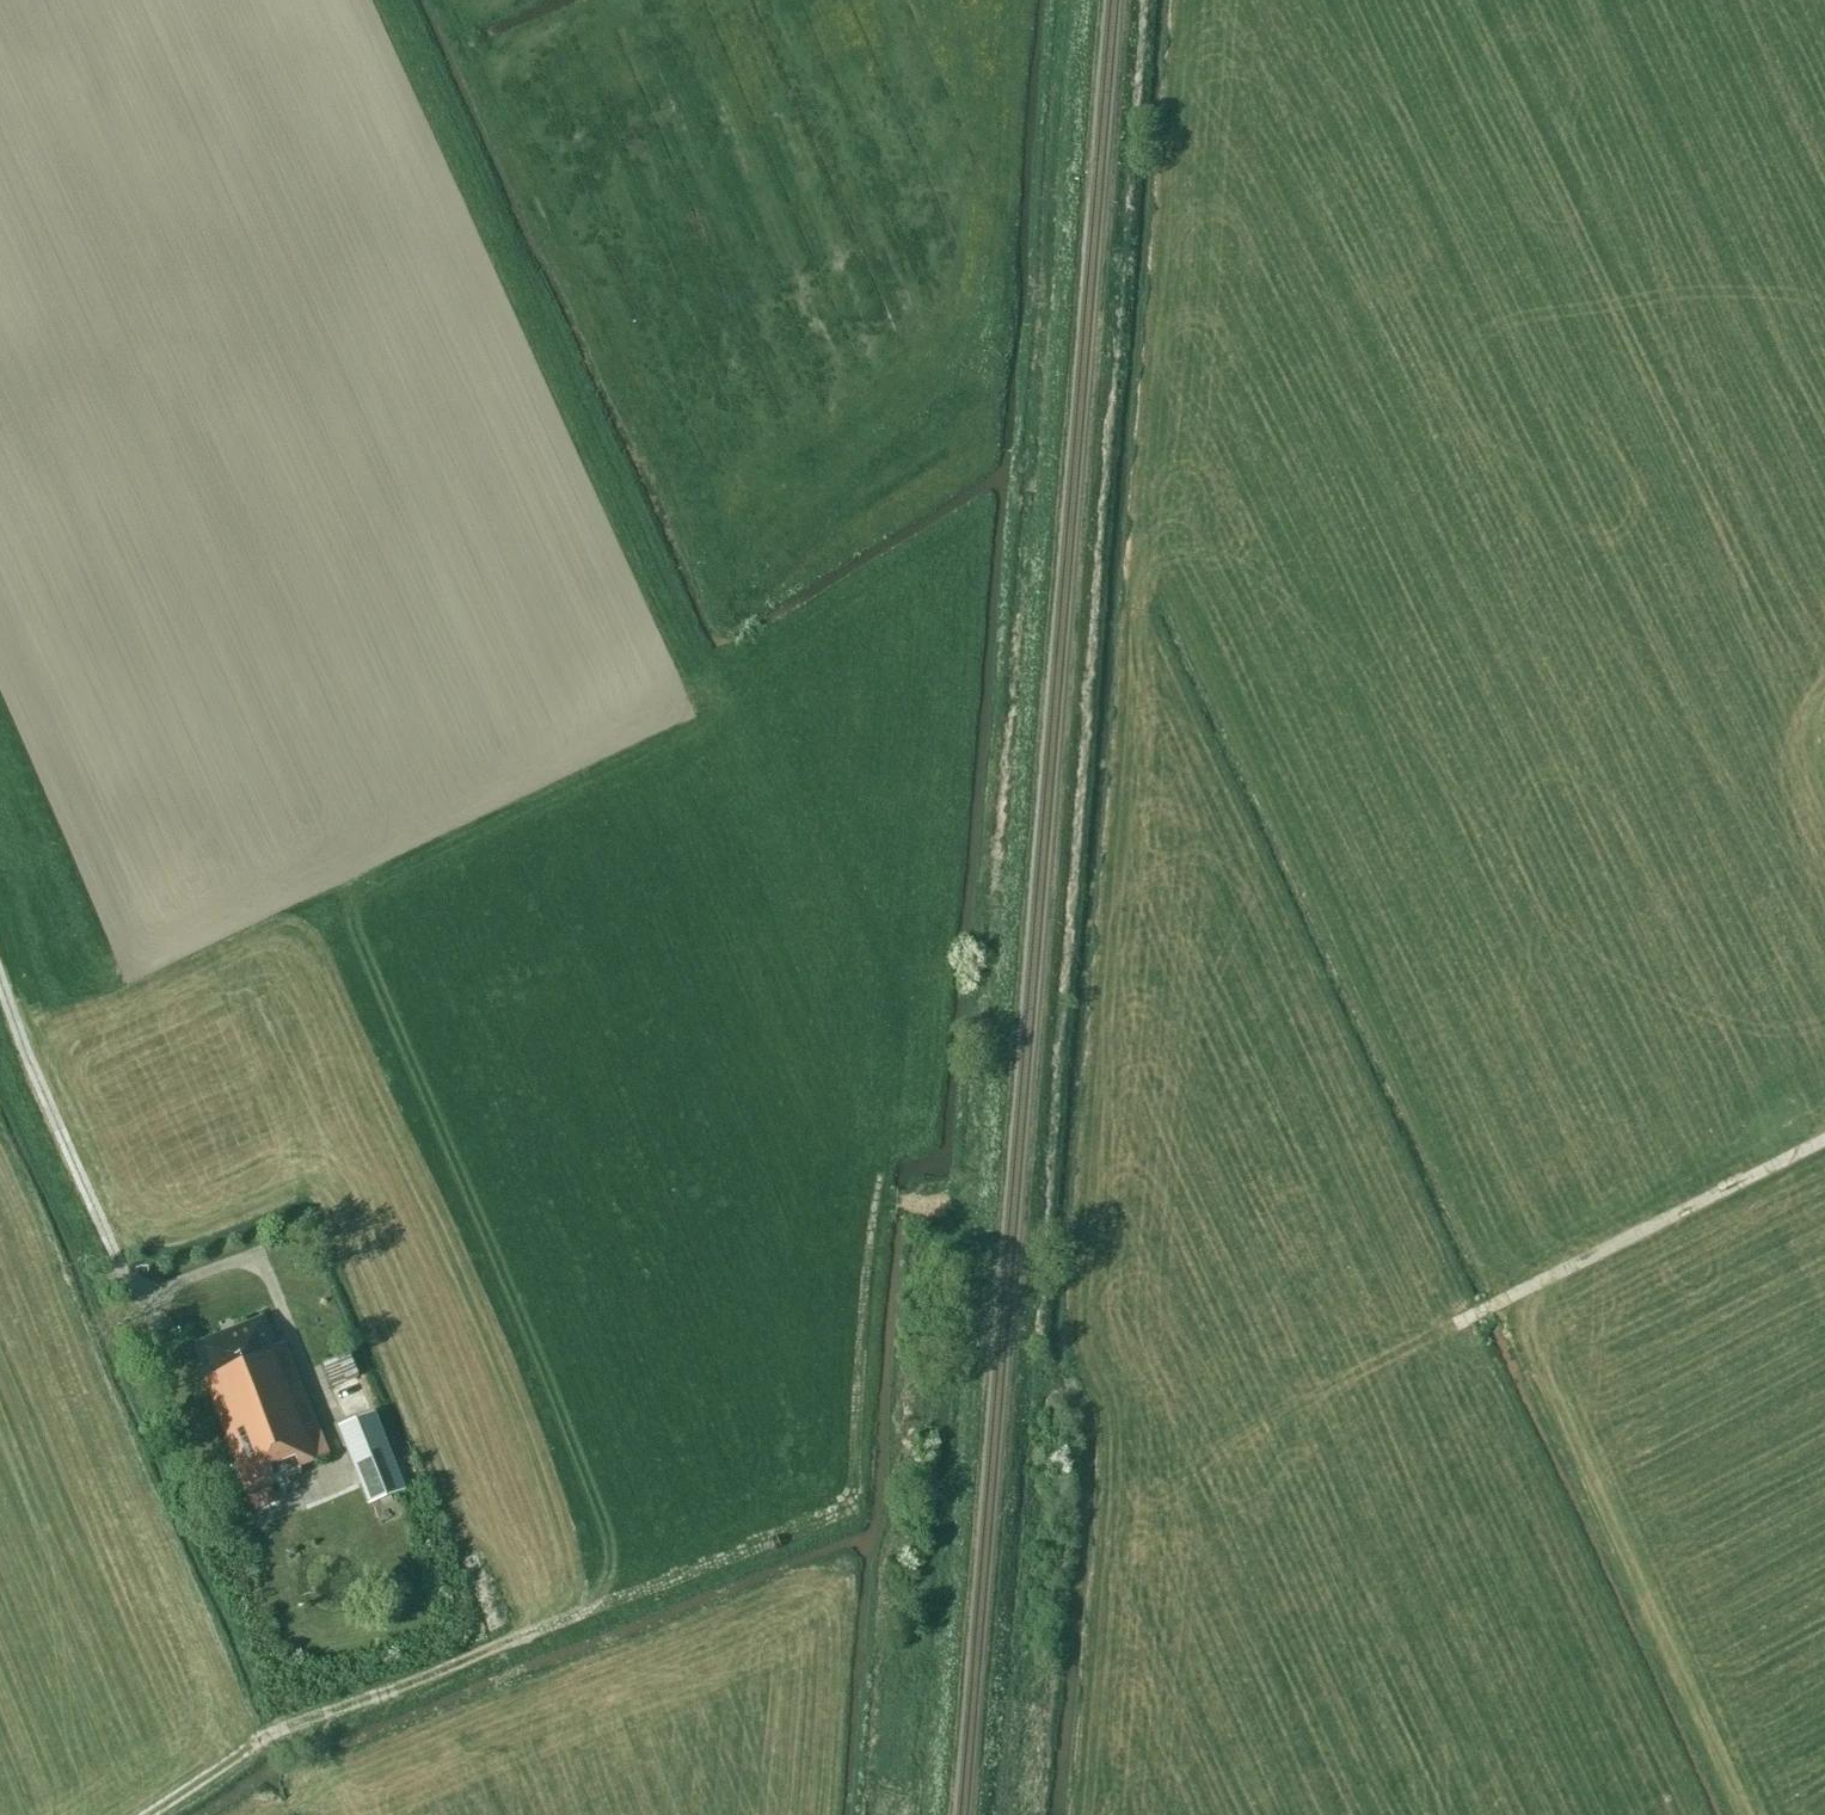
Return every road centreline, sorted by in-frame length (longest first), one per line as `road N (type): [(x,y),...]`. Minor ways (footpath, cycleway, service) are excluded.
road 1 (track): [(158,1814),(279,1739),(845,1510),(878,1180)]
road 2 (track): [(1824,1137),(1459,1319)]
road 3 (track): [(110,1272),(0,995)]

